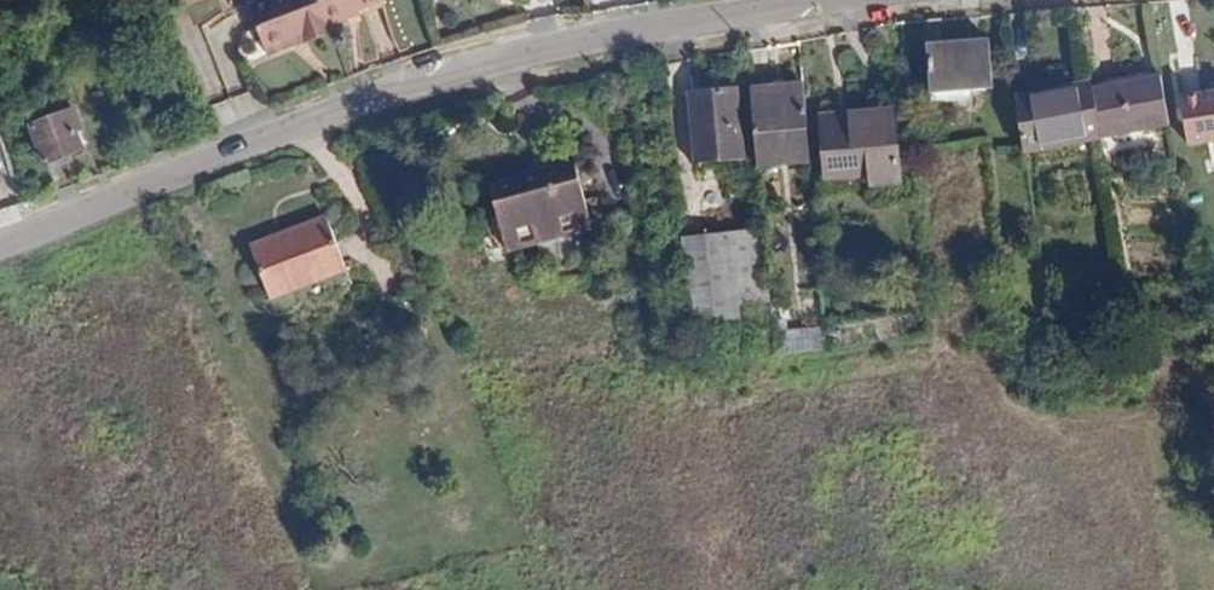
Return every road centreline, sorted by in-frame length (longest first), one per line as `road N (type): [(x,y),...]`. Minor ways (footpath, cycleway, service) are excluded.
road 1 (residential): [(830,0),(492,62),(271,131),(0,240)]

